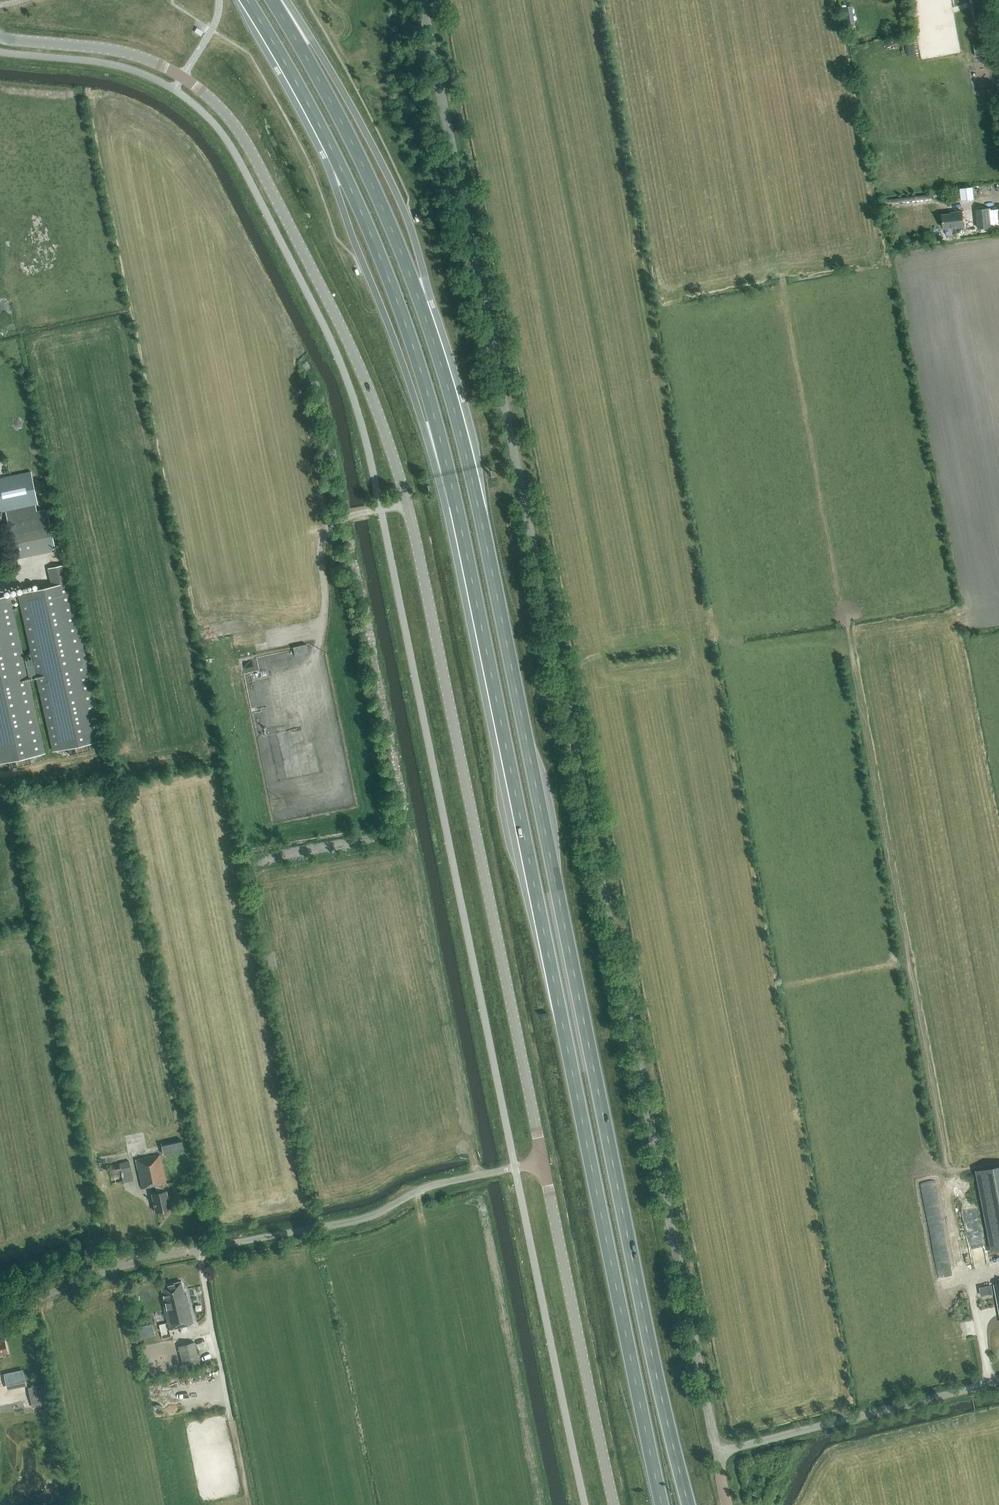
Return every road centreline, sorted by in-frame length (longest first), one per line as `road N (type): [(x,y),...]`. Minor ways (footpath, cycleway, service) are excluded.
road 1 (trunk): [(247,0),(362,214),(421,372),(662,1504)]
road 2 (trunk): [(688,1504),(460,431),(382,208),(272,0)]
road 3 (unclassified): [(718,1451),(423,0)]
road 4 (unclassified): [(0,36),(131,54),(201,92),(246,138),(347,337),(408,504),(543,1162)]
road 5 (unclassified): [(0,1315),(116,1268),(357,1221),(422,1190),(543,1162)]
road 6 (unclassified): [(543,1162),(615,1504)]
road 7 (unclassified): [(718,1451),(998,1382)]

